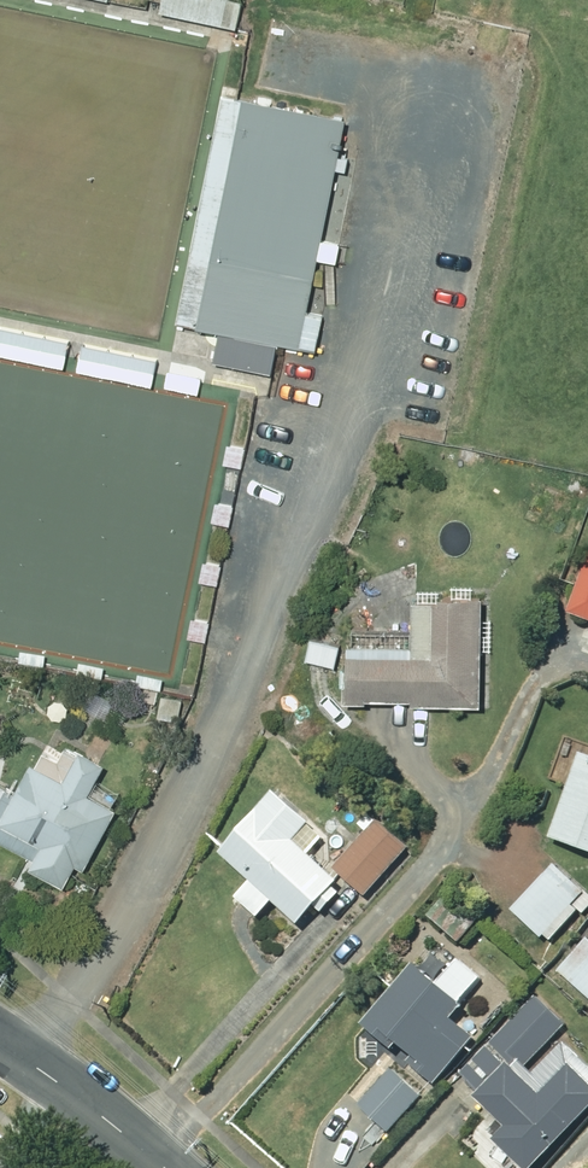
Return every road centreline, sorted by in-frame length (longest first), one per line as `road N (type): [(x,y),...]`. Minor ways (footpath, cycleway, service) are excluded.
road 1 (residential): [(0,1040),(158,1167)]

